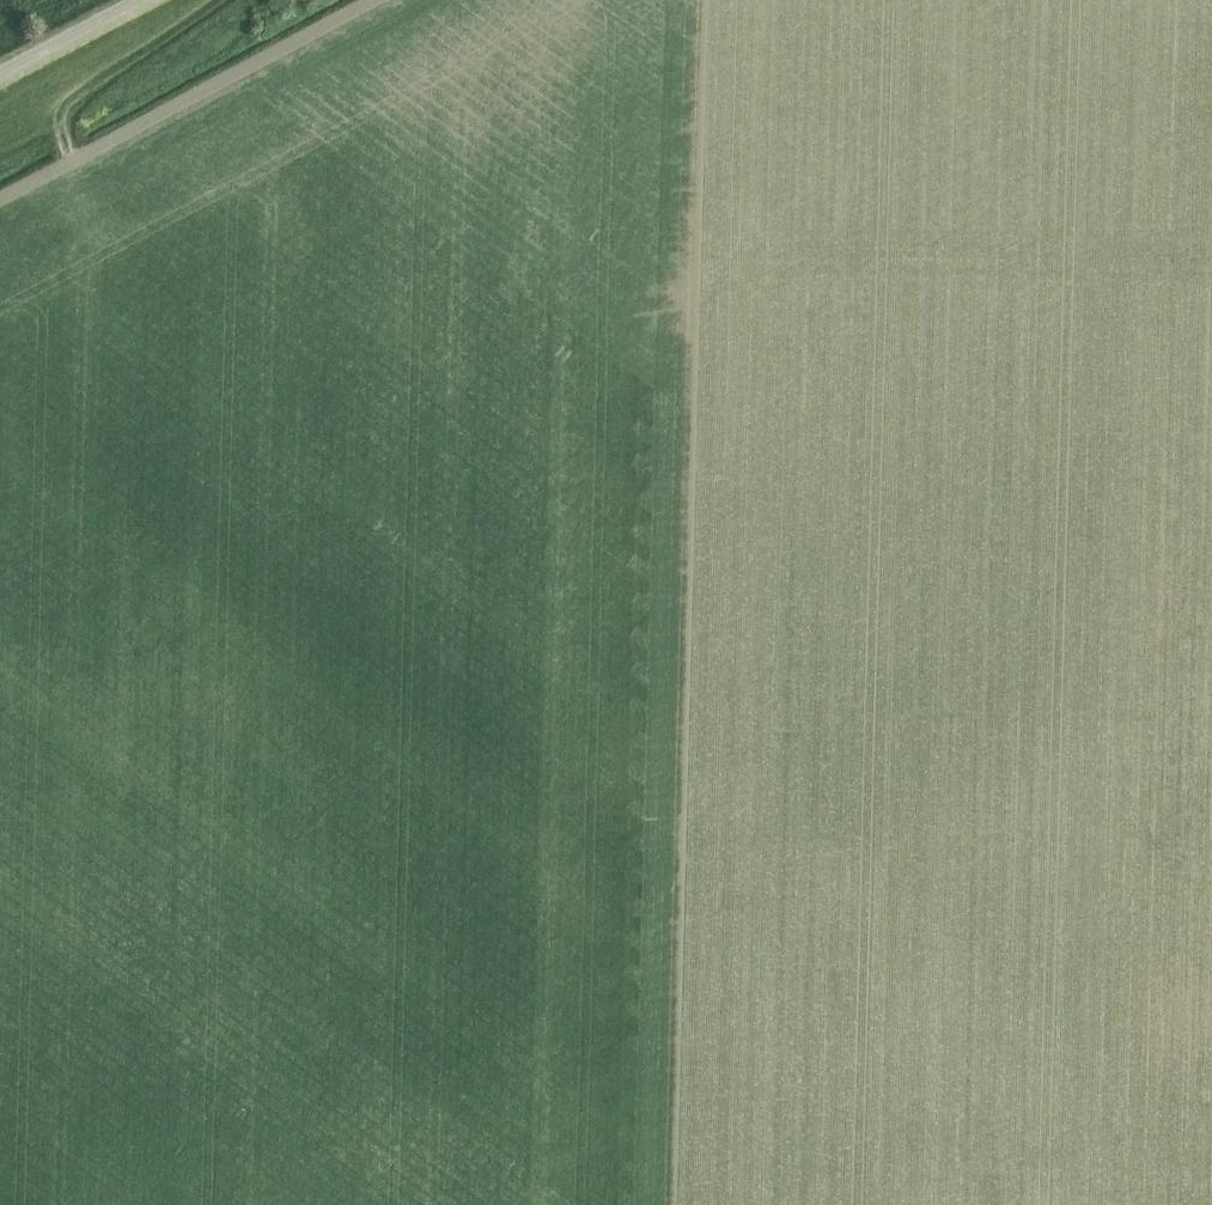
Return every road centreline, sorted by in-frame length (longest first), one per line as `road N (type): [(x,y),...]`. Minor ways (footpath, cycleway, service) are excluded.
road 1 (unclassified): [(0,79),(150,0)]

